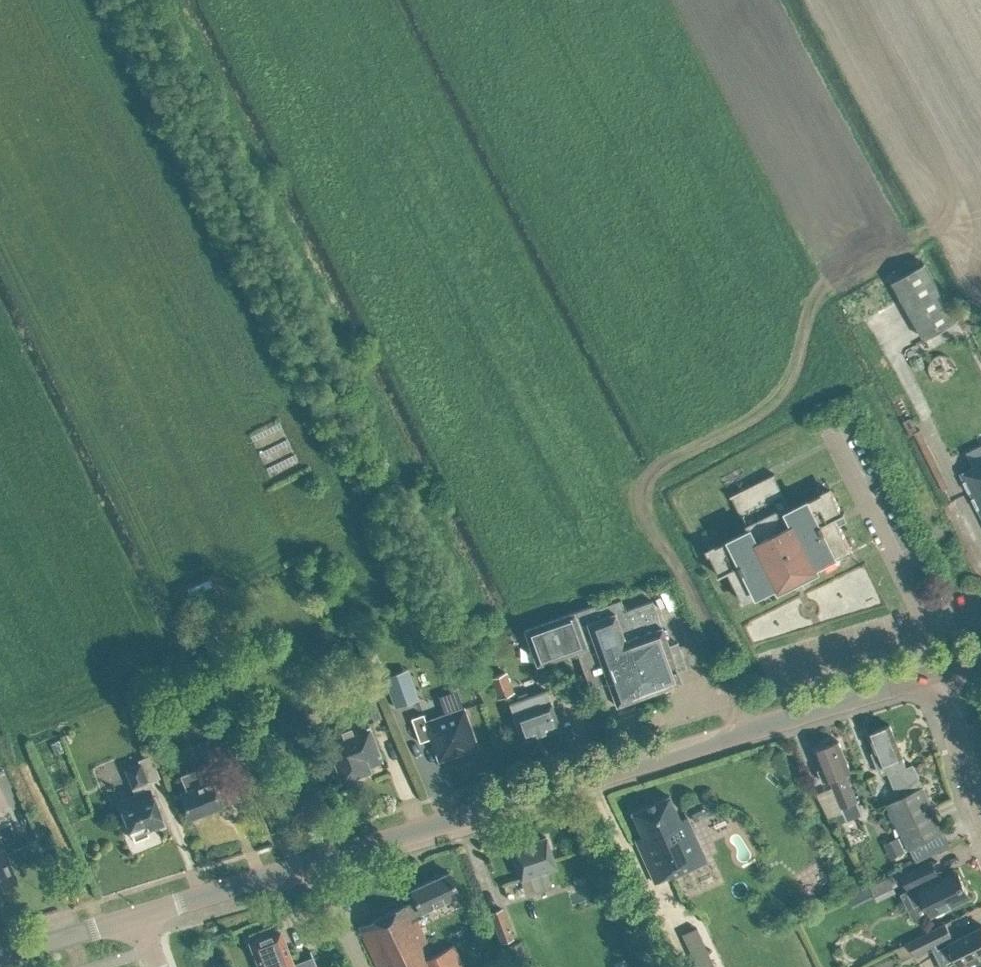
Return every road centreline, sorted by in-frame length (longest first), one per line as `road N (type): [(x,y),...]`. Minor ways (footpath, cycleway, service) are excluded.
road 1 (tertiary): [(137,915),(930,675)]
road 2 (track): [(680,966),(589,776)]
road 3 (tertiary): [(0,956),(137,915)]
road 4 (residential): [(980,805),(930,675)]

